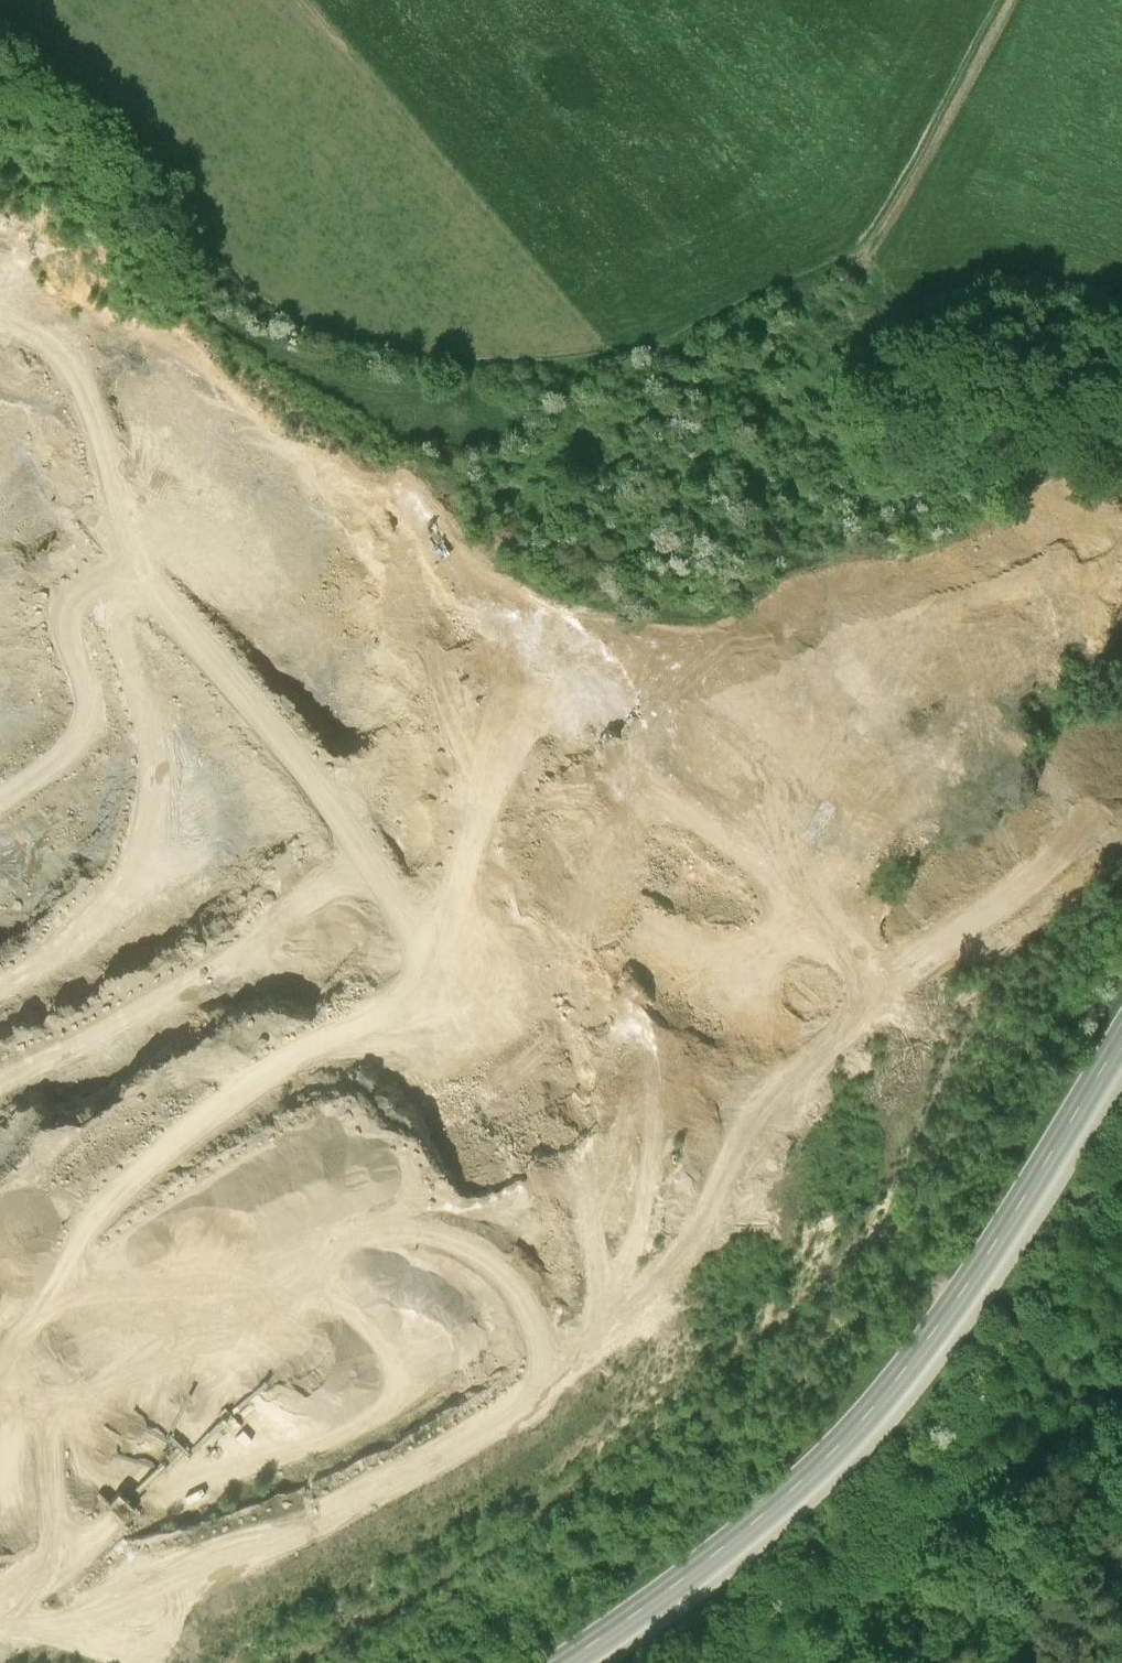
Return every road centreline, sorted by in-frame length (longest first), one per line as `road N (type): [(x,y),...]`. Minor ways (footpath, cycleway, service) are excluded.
road 1 (secondary): [(1121,1046),(908,1381),(788,1501),(654,1616),(575,1662)]
road 2 (track): [(1004,0),(857,262)]

